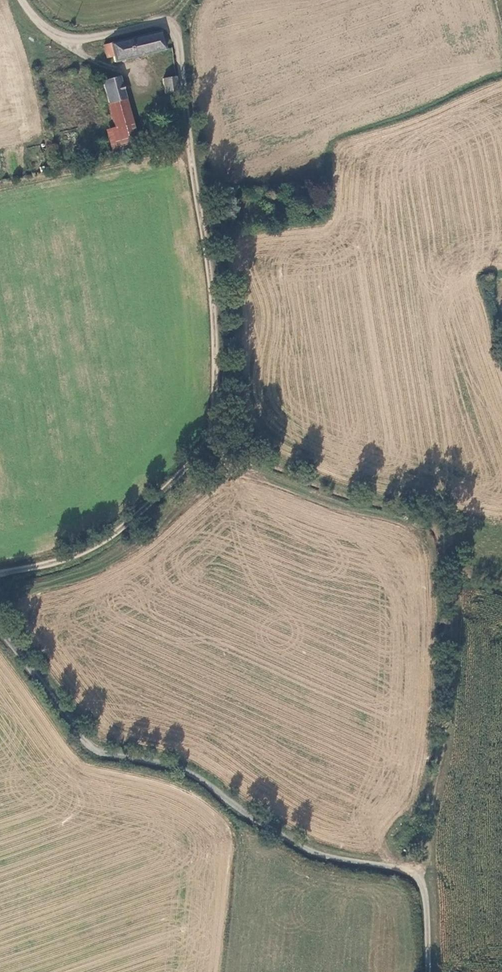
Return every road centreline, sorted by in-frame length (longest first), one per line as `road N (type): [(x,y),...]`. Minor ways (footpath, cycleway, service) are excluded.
road 1 (track): [(65,37),(164,23),(176,33),(212,269),(216,414),(210,439),(178,480),(117,532),(64,560),(0,573)]
road 2 (unclassified): [(427,971),(429,900),(407,869),(312,851),(184,770),(96,751),(0,628)]

